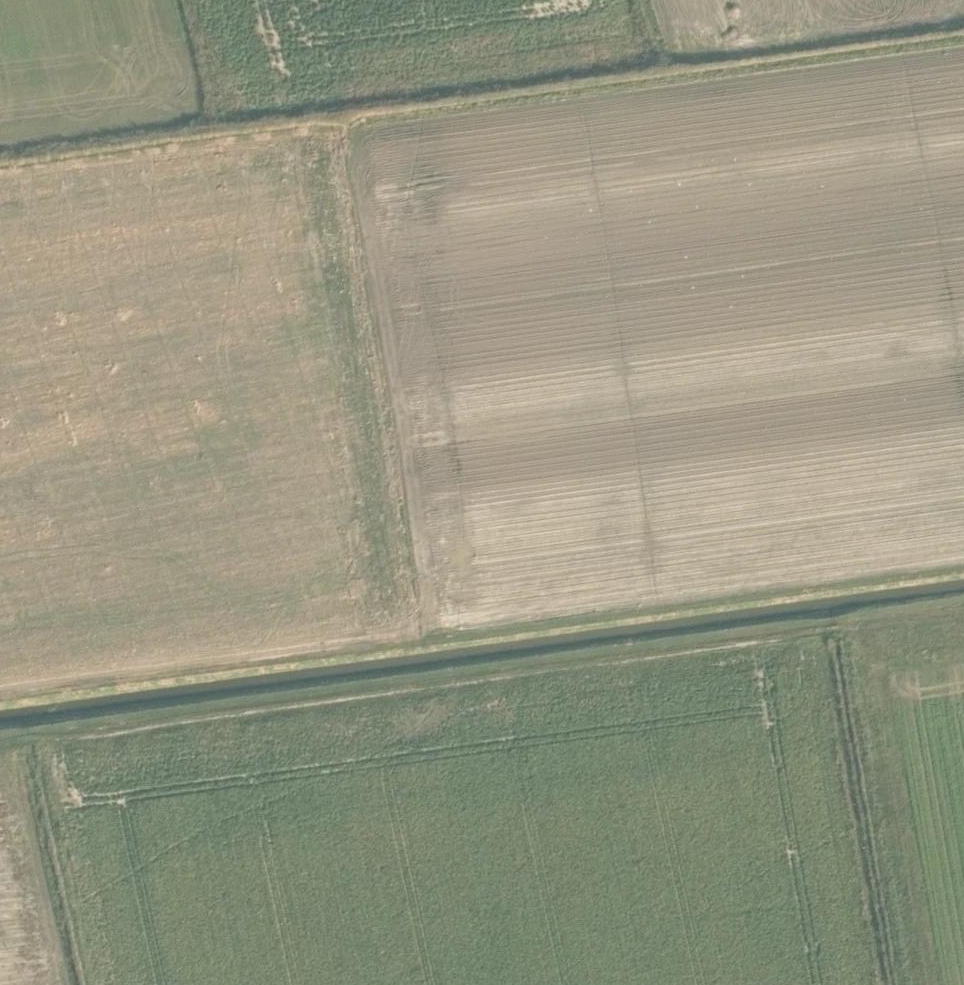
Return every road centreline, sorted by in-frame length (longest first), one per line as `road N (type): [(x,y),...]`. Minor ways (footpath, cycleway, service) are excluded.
road 1 (track): [(0,742),(835,632)]

